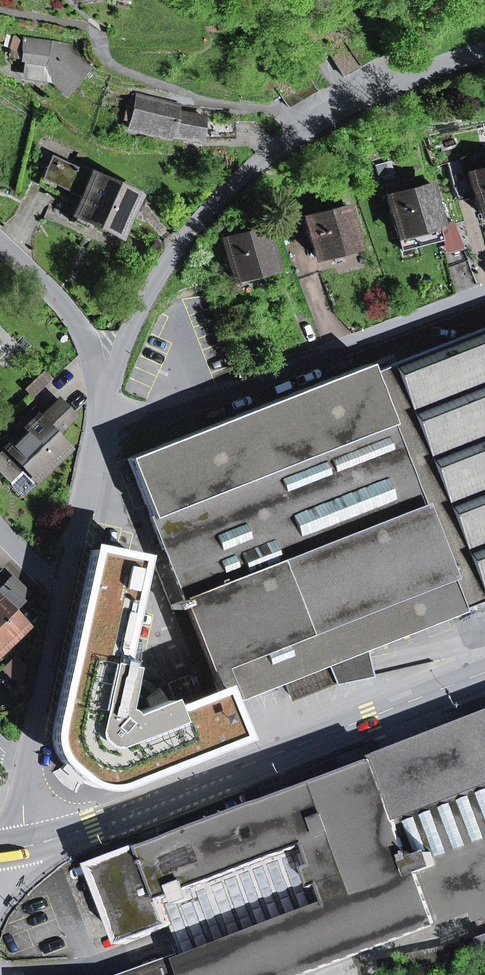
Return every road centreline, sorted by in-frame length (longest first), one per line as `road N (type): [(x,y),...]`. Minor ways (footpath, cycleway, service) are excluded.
road 1 (secondary): [(27,847),(484,672)]
road 2 (residential): [(484,292),(96,439)]
road 3 (residential): [(0,10),(82,24),(112,62),(138,77),(271,110),(299,137)]
road 4 (tertiary): [(110,387),(150,289),(201,219),(255,165),(299,137)]
road 5 (tertiary): [(299,137),(365,98),(484,54)]
road 6 (residential): [(0,242),(63,301),(110,387)]
road 7 (tertiary): [(28,771),(64,591)]
road 8 (tertiary): [(64,591),(96,439)]

